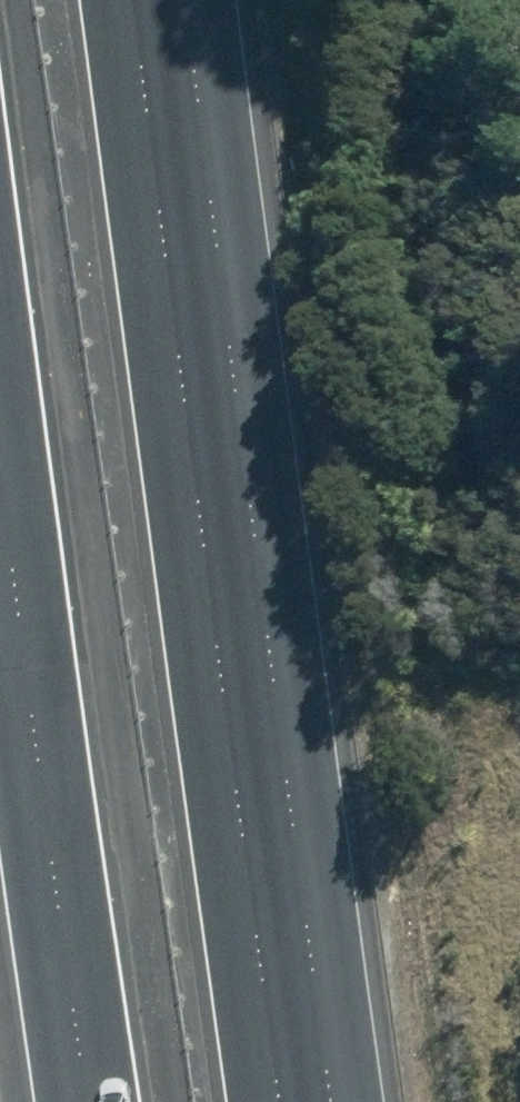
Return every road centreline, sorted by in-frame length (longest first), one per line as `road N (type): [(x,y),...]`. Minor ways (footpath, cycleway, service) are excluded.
road 1 (motorway): [(194,0),(341,1101)]
road 2 (motorway): [(100,1101),(0,436)]

